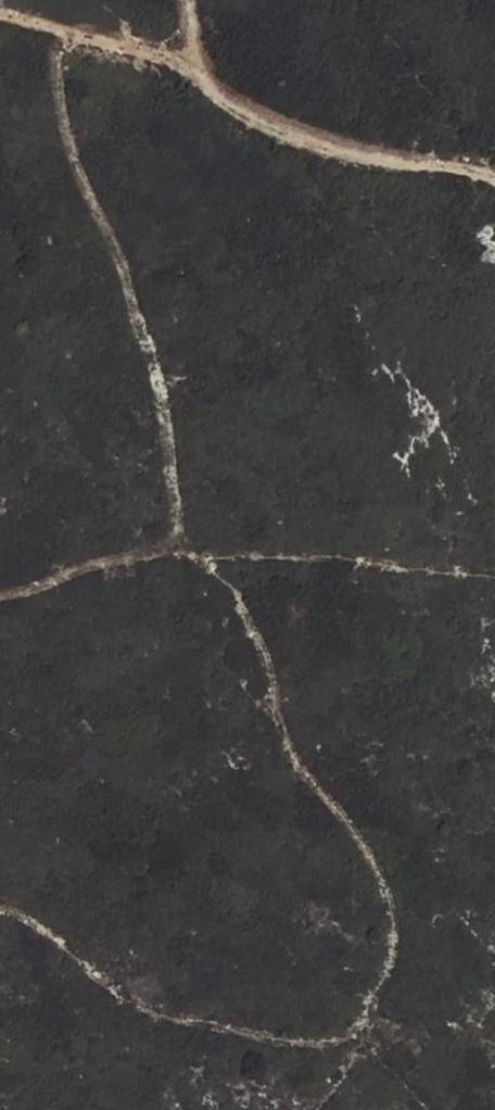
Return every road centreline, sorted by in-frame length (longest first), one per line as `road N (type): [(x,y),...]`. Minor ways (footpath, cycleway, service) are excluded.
road 1 (track): [(494,178),(282,126),(234,101),(193,58),(0,9)]

